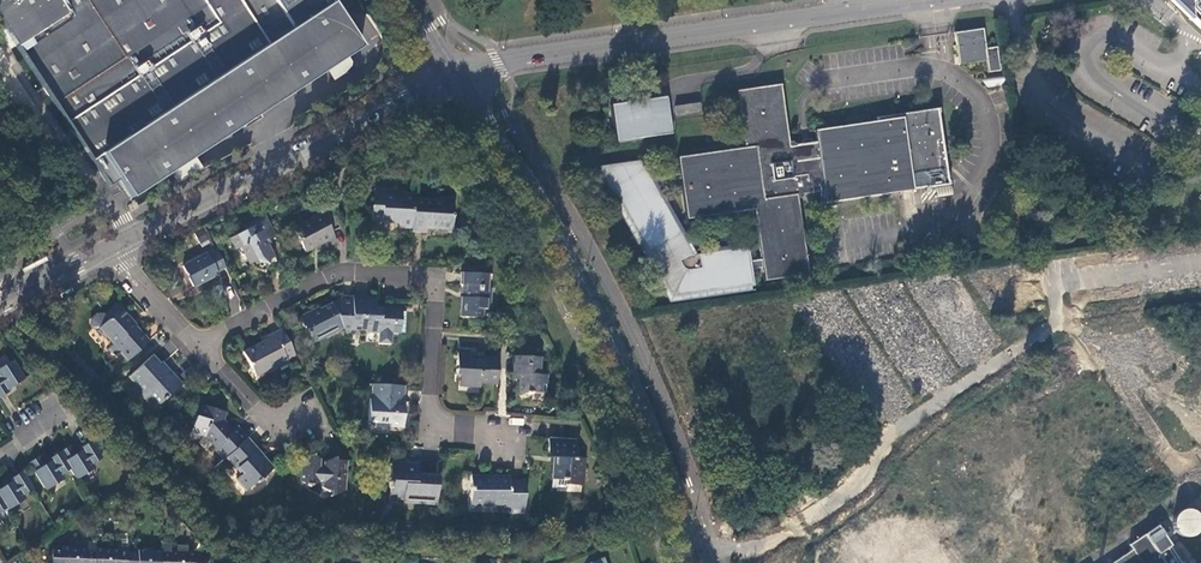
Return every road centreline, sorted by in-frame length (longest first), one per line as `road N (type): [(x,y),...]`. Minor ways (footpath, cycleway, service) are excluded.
road 1 (secondary): [(456,76),(594,310),(695,562)]
road 2 (unknown): [(1200,533),(1089,530),(915,509),(694,560)]
road 3 (residential): [(201,346),(341,273),(435,279),(428,426),(508,436)]
road 4 (tertiary): [(456,76),(925,0)]
road 5 (tertiary): [(115,249),(456,76)]
road 6 (unknown): [(915,509),(850,319)]
road 7 (residential): [(301,421),(265,417),(201,346)]
road 8 (residential): [(201,346),(115,249)]
road 9 (tertiary): [(0,305),(115,249)]

